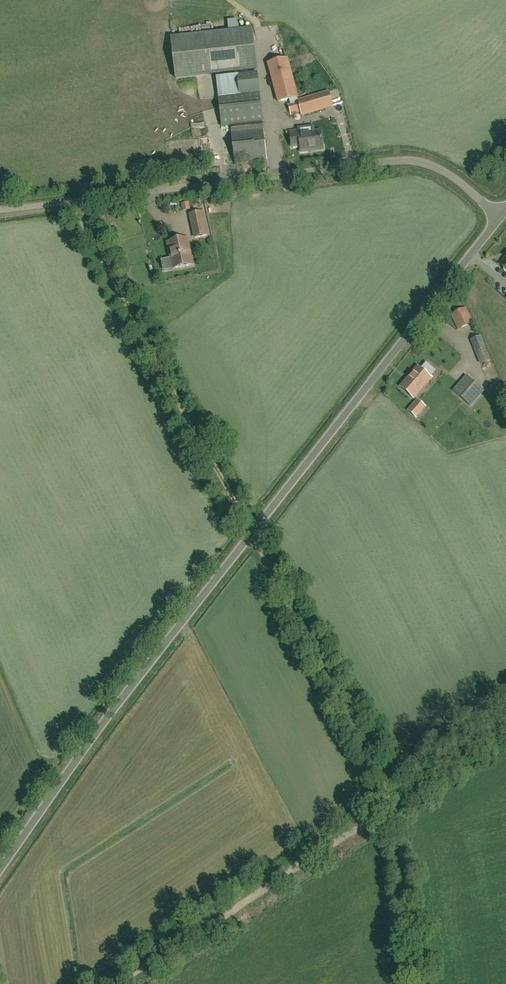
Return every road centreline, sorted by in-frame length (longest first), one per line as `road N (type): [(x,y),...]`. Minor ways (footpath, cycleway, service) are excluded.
road 1 (unclassified): [(0,873),(101,727),(500,218)]
road 2 (track): [(69,202),(390,803)]
road 3 (unclassified): [(500,218),(445,173),(393,161),(0,210)]
road 4 (track): [(390,803),(120,983)]
road 5 (track): [(390,803),(505,726)]

